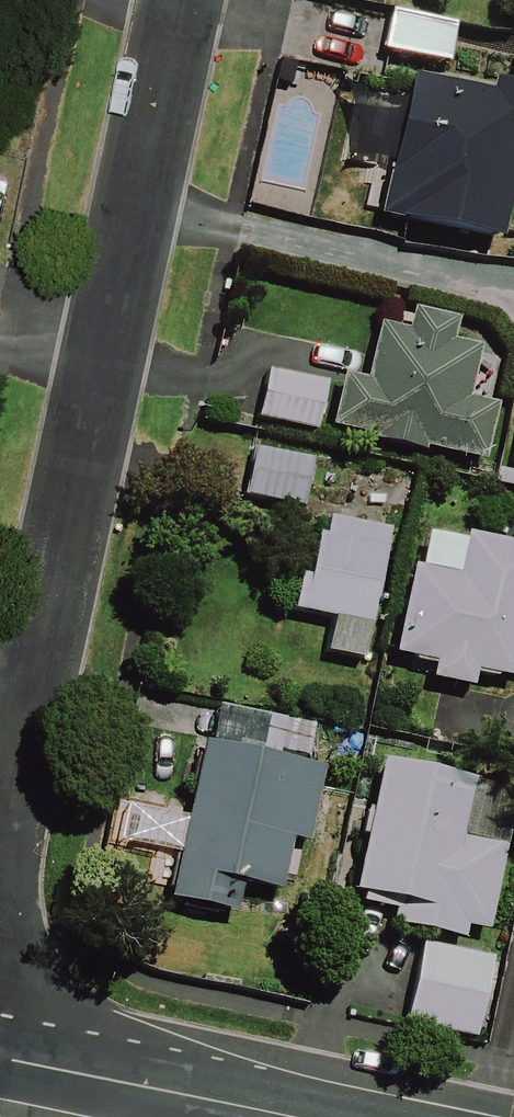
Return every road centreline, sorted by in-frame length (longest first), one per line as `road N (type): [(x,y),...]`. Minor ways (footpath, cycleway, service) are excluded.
road 1 (residential): [(0,830),(178,0)]
road 2 (residential): [(0,1059),(270,1116)]

